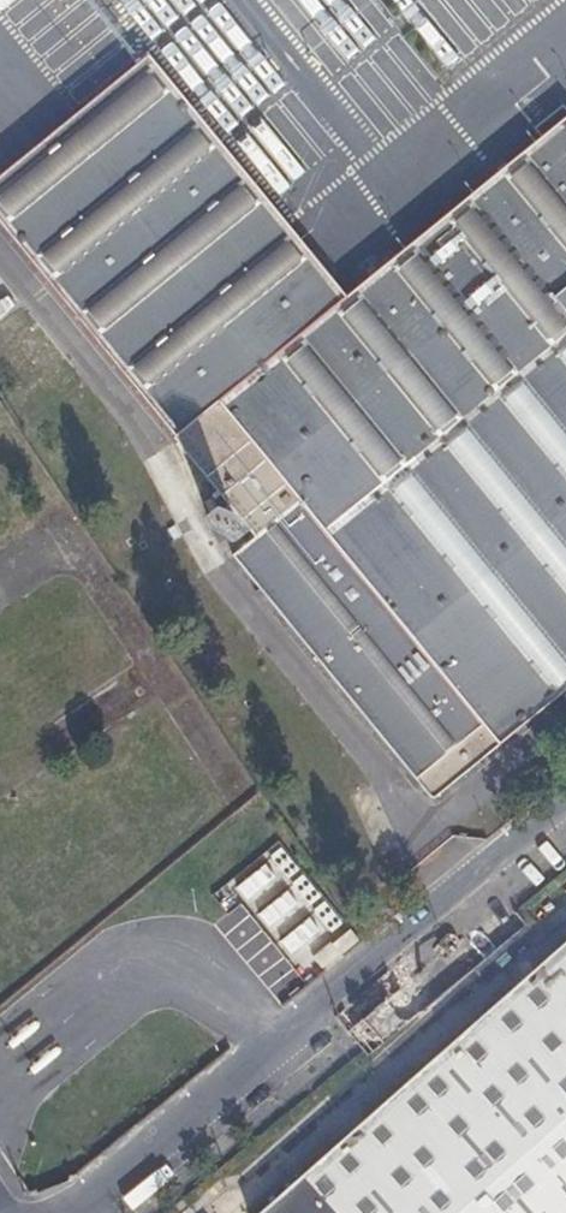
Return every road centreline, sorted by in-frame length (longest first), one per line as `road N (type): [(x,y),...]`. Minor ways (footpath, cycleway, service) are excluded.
road 1 (residential): [(70,1212),(565,805)]

